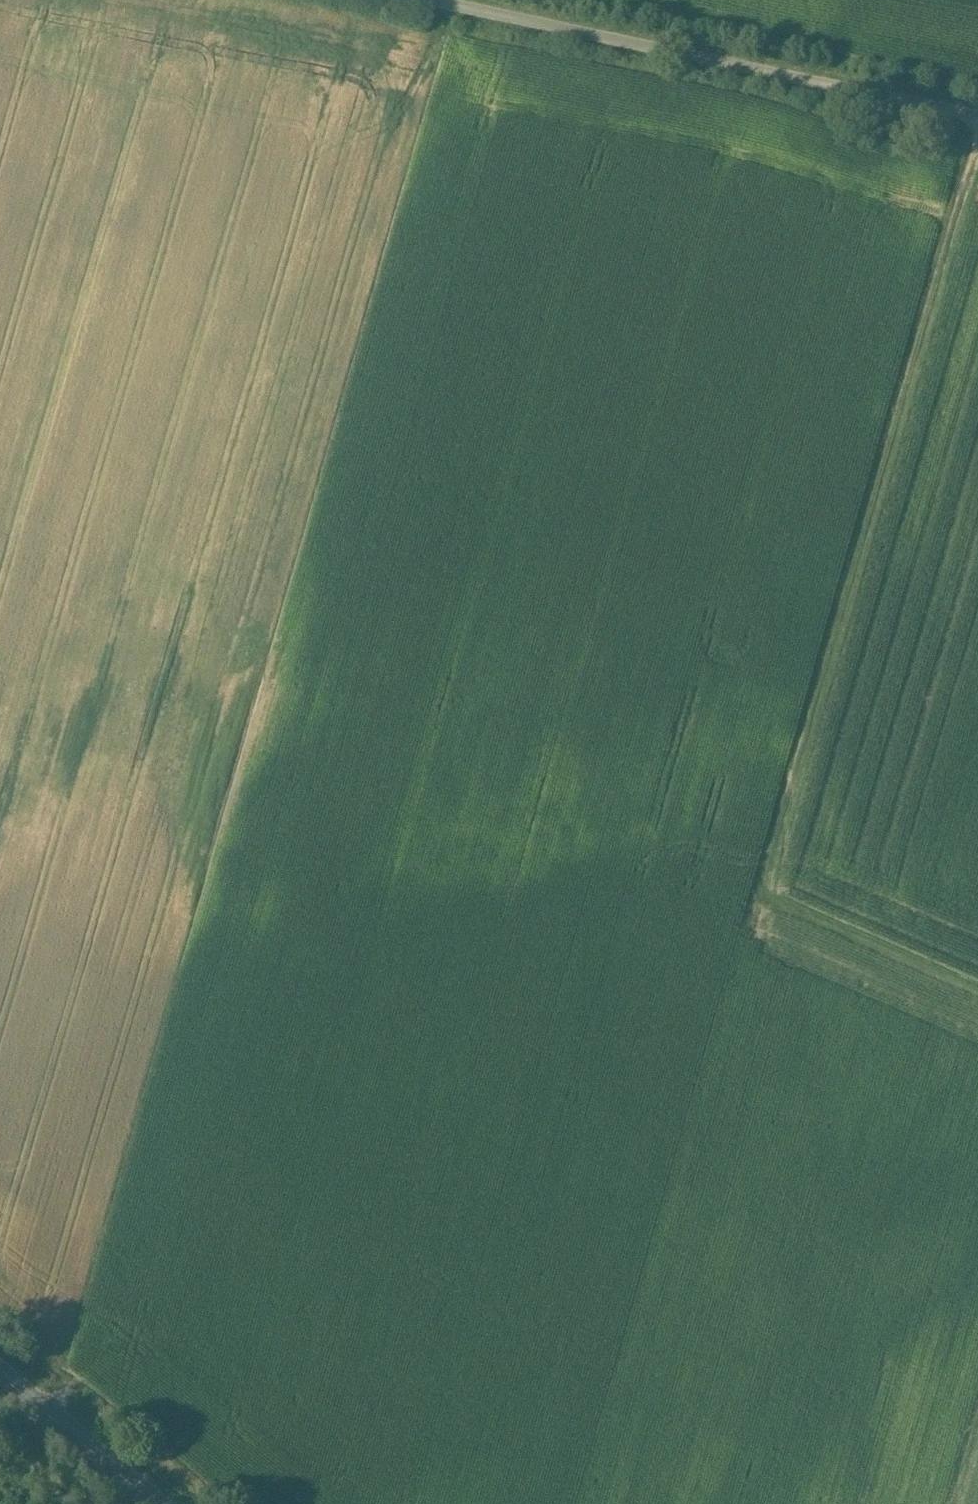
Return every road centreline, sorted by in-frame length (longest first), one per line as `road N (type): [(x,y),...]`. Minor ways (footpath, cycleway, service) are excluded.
road 1 (unclassified): [(977,124),(416,0)]
road 2 (secondary): [(154,1503),(0,1375)]

